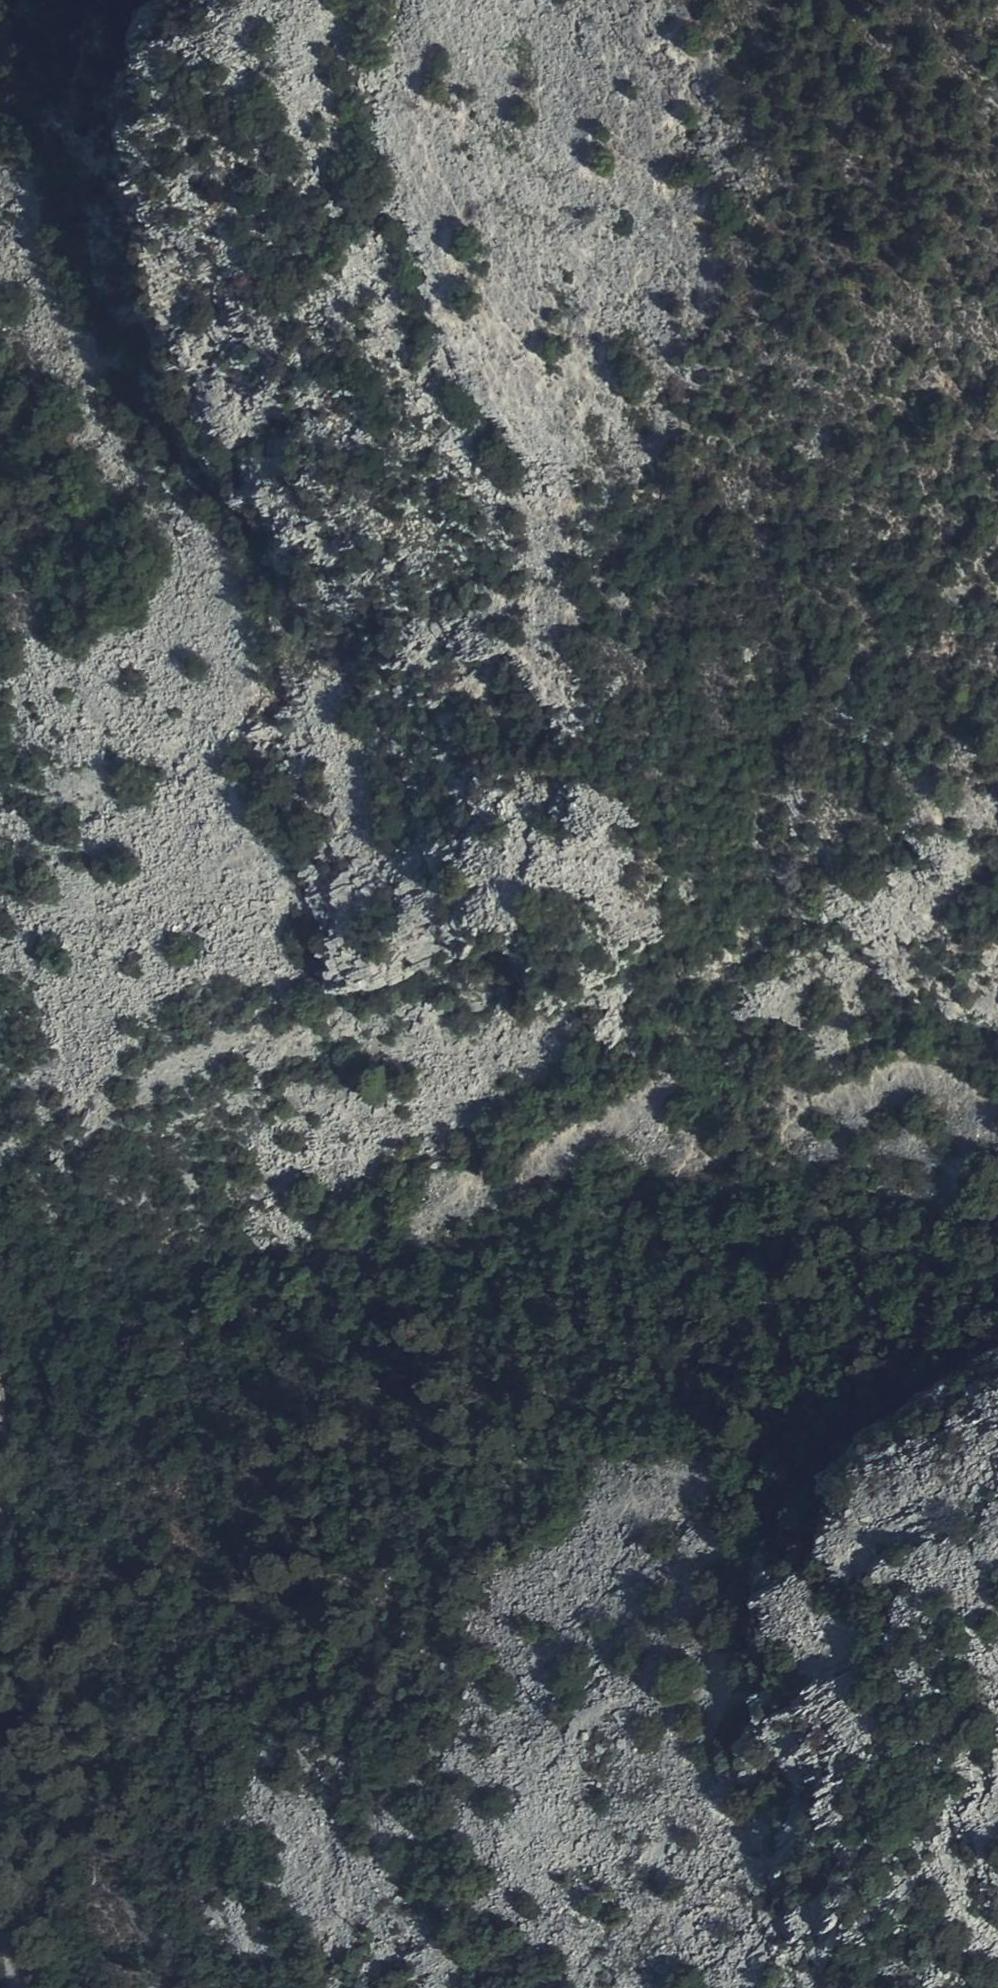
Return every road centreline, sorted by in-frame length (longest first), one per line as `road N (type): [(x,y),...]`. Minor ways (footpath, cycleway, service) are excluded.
road 1 (tertiary): [(0,1794),(34,1987)]

